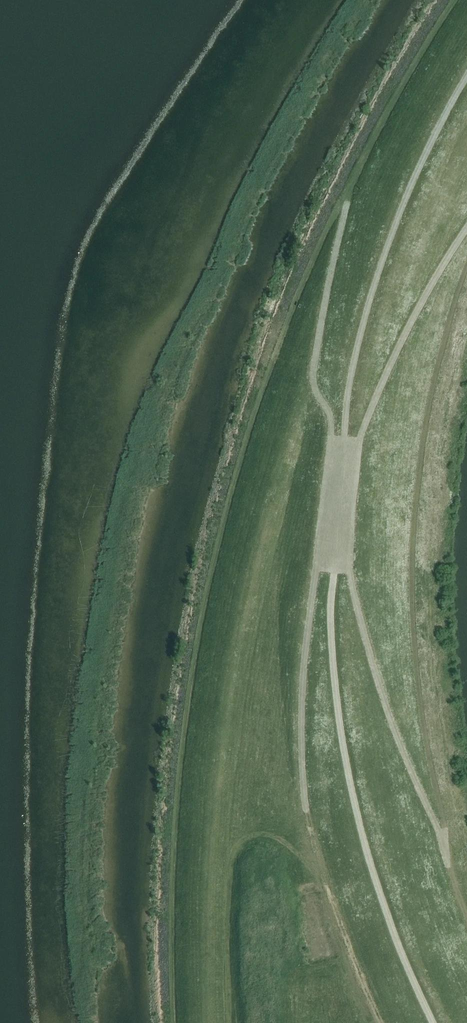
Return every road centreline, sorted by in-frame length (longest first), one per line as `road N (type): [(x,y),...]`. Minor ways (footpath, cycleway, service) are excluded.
road 1 (track): [(432,1022),(367,852),(334,677),(332,598),(348,396),(365,321),(420,168),(466,79)]
road 2 (track): [(466,231),(367,421),(323,549),(309,631),(306,801),(341,930),(380,1022)]
road 3 (track): [(466,919),(359,619),(333,436),(316,385),(346,205)]

